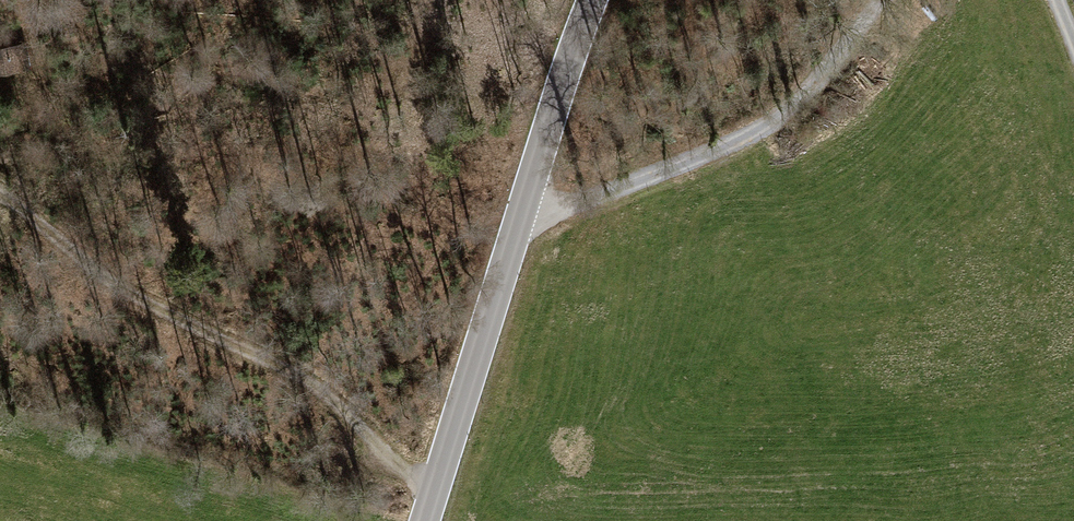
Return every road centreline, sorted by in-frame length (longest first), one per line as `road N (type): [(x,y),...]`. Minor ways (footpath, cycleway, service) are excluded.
road 1 (unclassified): [(594,0),(425,520)]
road 2 (track): [(431,501),(322,395),(128,295),(0,196)]
road 3 (track): [(526,215),(662,173),(792,106),(883,0)]

